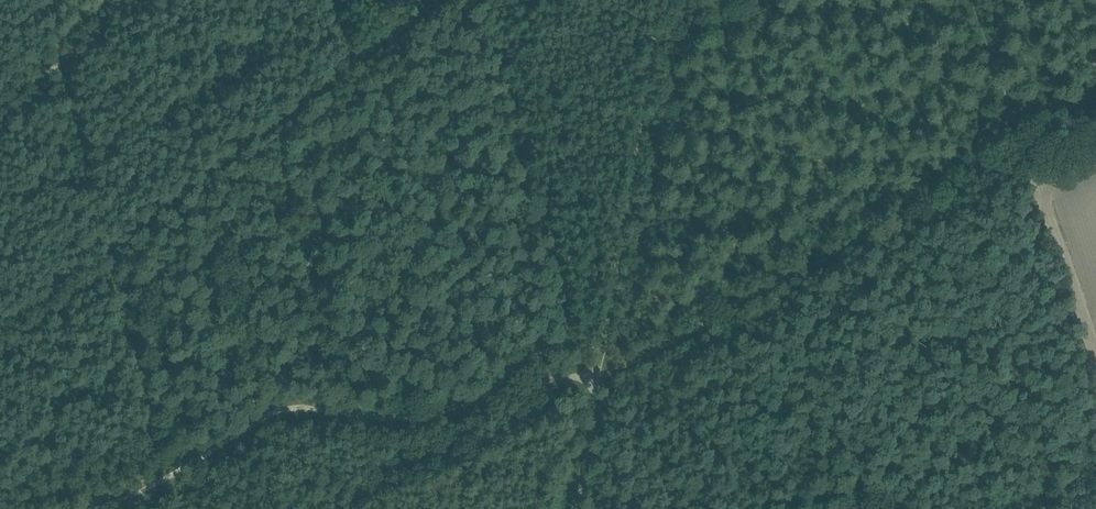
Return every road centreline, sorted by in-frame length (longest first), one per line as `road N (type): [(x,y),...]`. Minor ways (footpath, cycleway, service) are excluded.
road 1 (track): [(1095,118),(658,352),(598,376)]
road 2 (track): [(543,383),(425,417),(273,412),(161,483),(97,508)]
road 3 (track): [(1095,338),(1028,153)]
road 4 (track): [(598,376),(579,508)]

